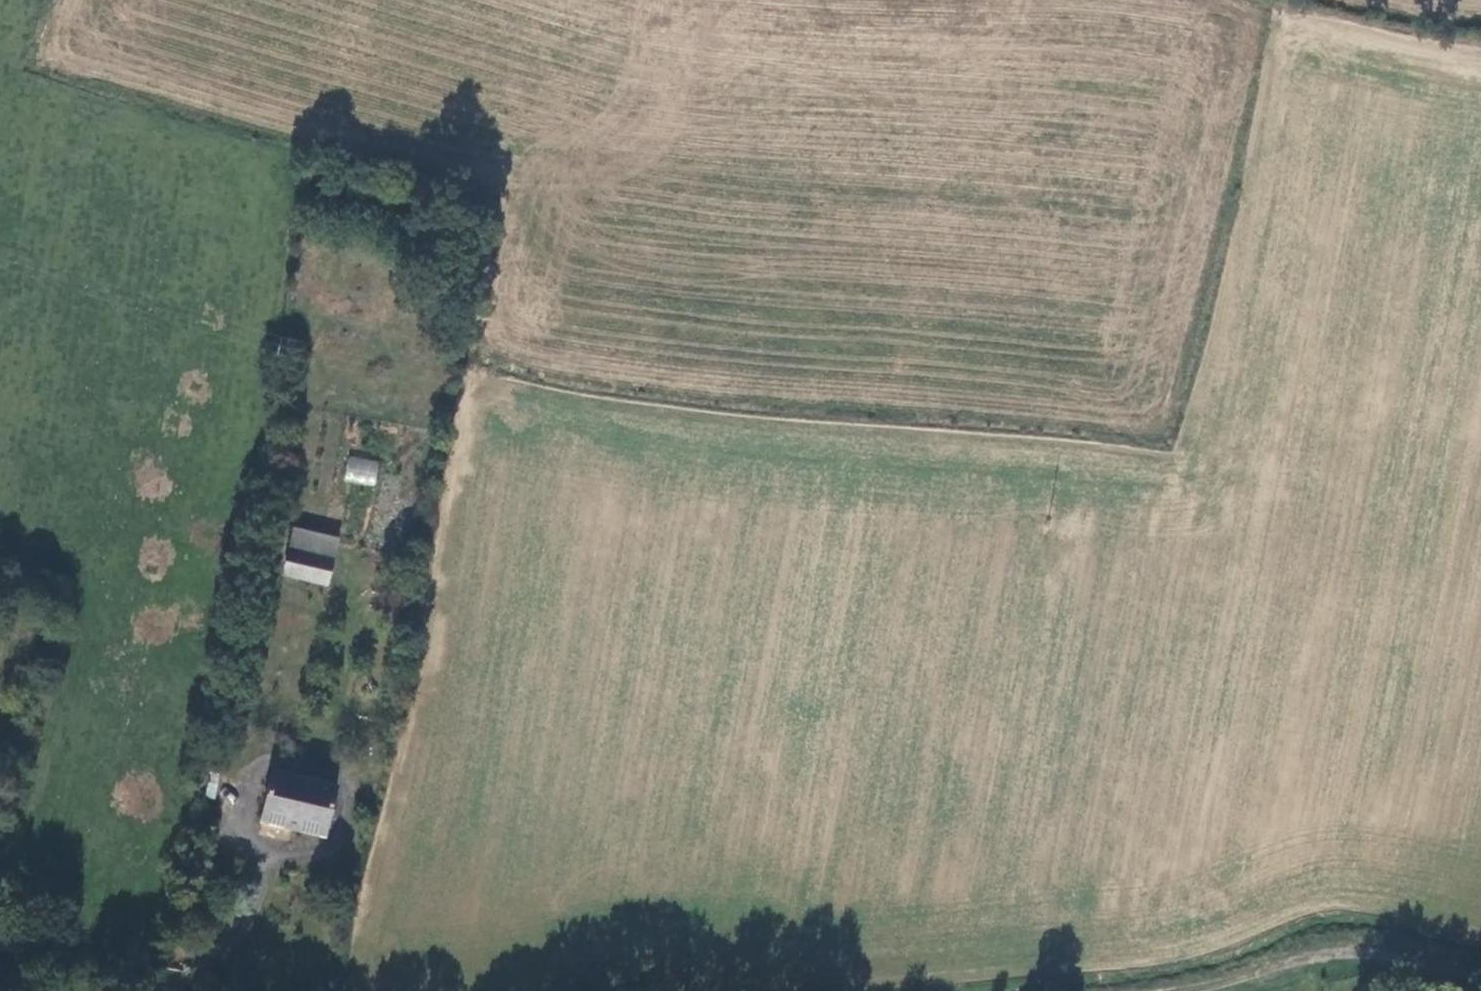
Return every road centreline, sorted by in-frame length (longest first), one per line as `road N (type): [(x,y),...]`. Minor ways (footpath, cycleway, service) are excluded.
road 1 (track): [(1192,990),(1363,945),(1480,971)]
road 2 (unclassified): [(0,945),(57,953),(169,990)]

